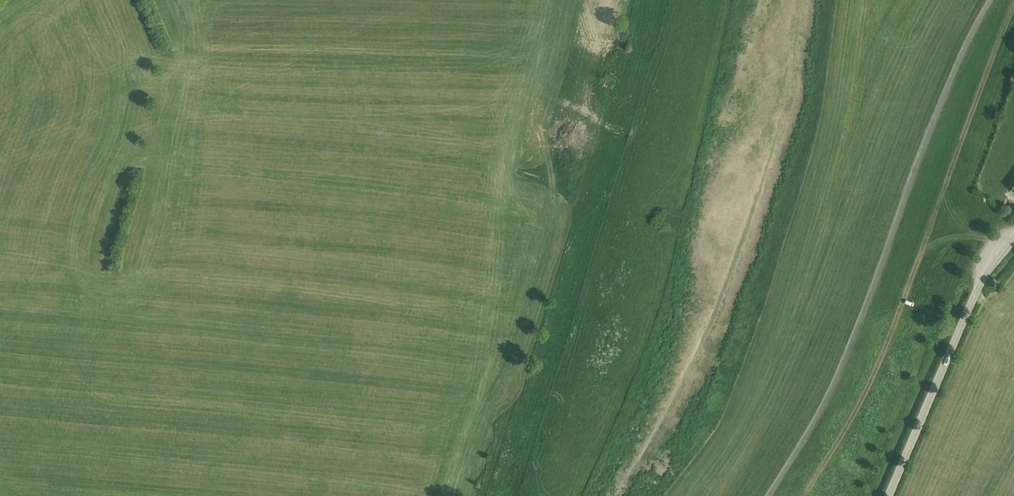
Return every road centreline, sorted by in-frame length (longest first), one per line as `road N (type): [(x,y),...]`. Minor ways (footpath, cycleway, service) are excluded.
road 1 (unclassified): [(889,495),(979,287),(1013,240)]

